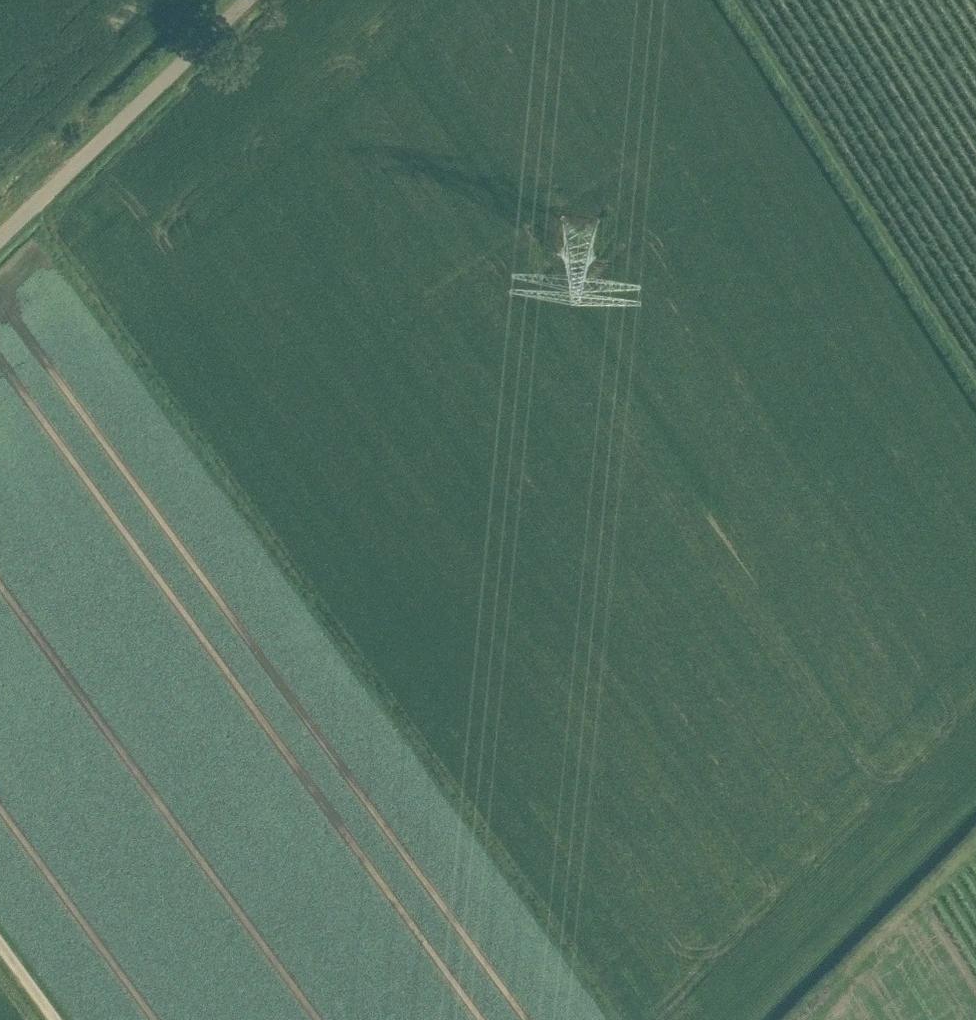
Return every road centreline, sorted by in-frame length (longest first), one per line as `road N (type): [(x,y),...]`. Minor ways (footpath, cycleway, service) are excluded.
road 1 (unclassified): [(0,241),(246,0)]

